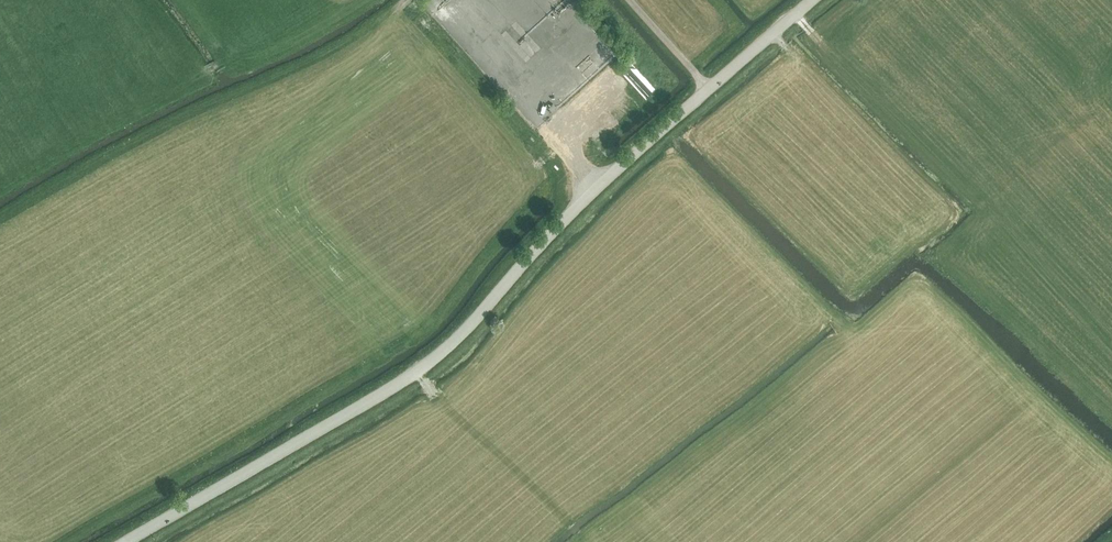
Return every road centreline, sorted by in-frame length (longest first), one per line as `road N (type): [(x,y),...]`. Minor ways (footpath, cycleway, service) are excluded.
road 1 (tertiary): [(126,541),(439,353),(597,189),(813,0)]
road 2 (track): [(1111,347),(992,210),(796,14)]

